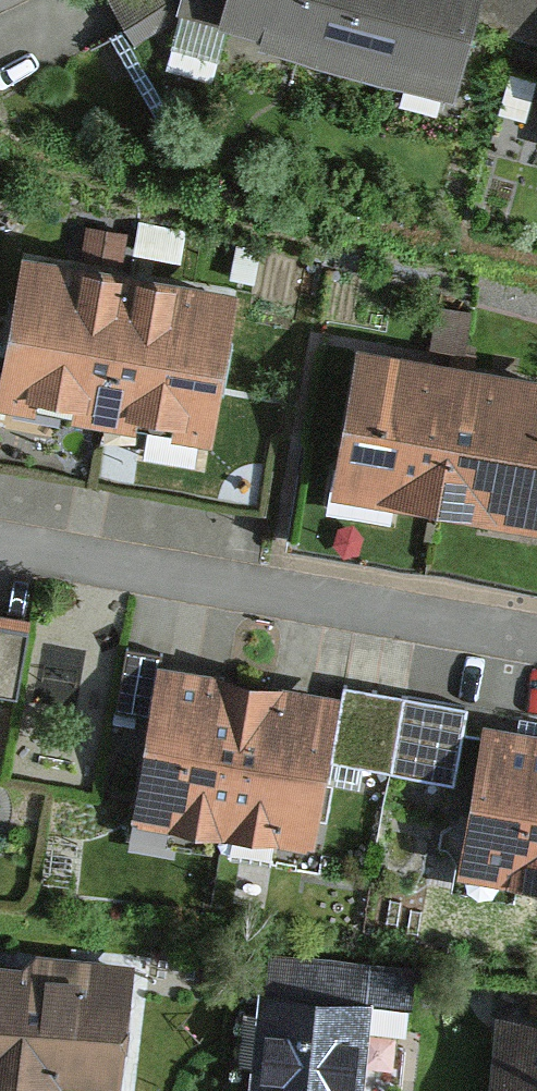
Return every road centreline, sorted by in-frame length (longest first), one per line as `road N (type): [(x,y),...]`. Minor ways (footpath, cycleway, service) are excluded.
road 1 (residential): [(0,549),(536,646)]

